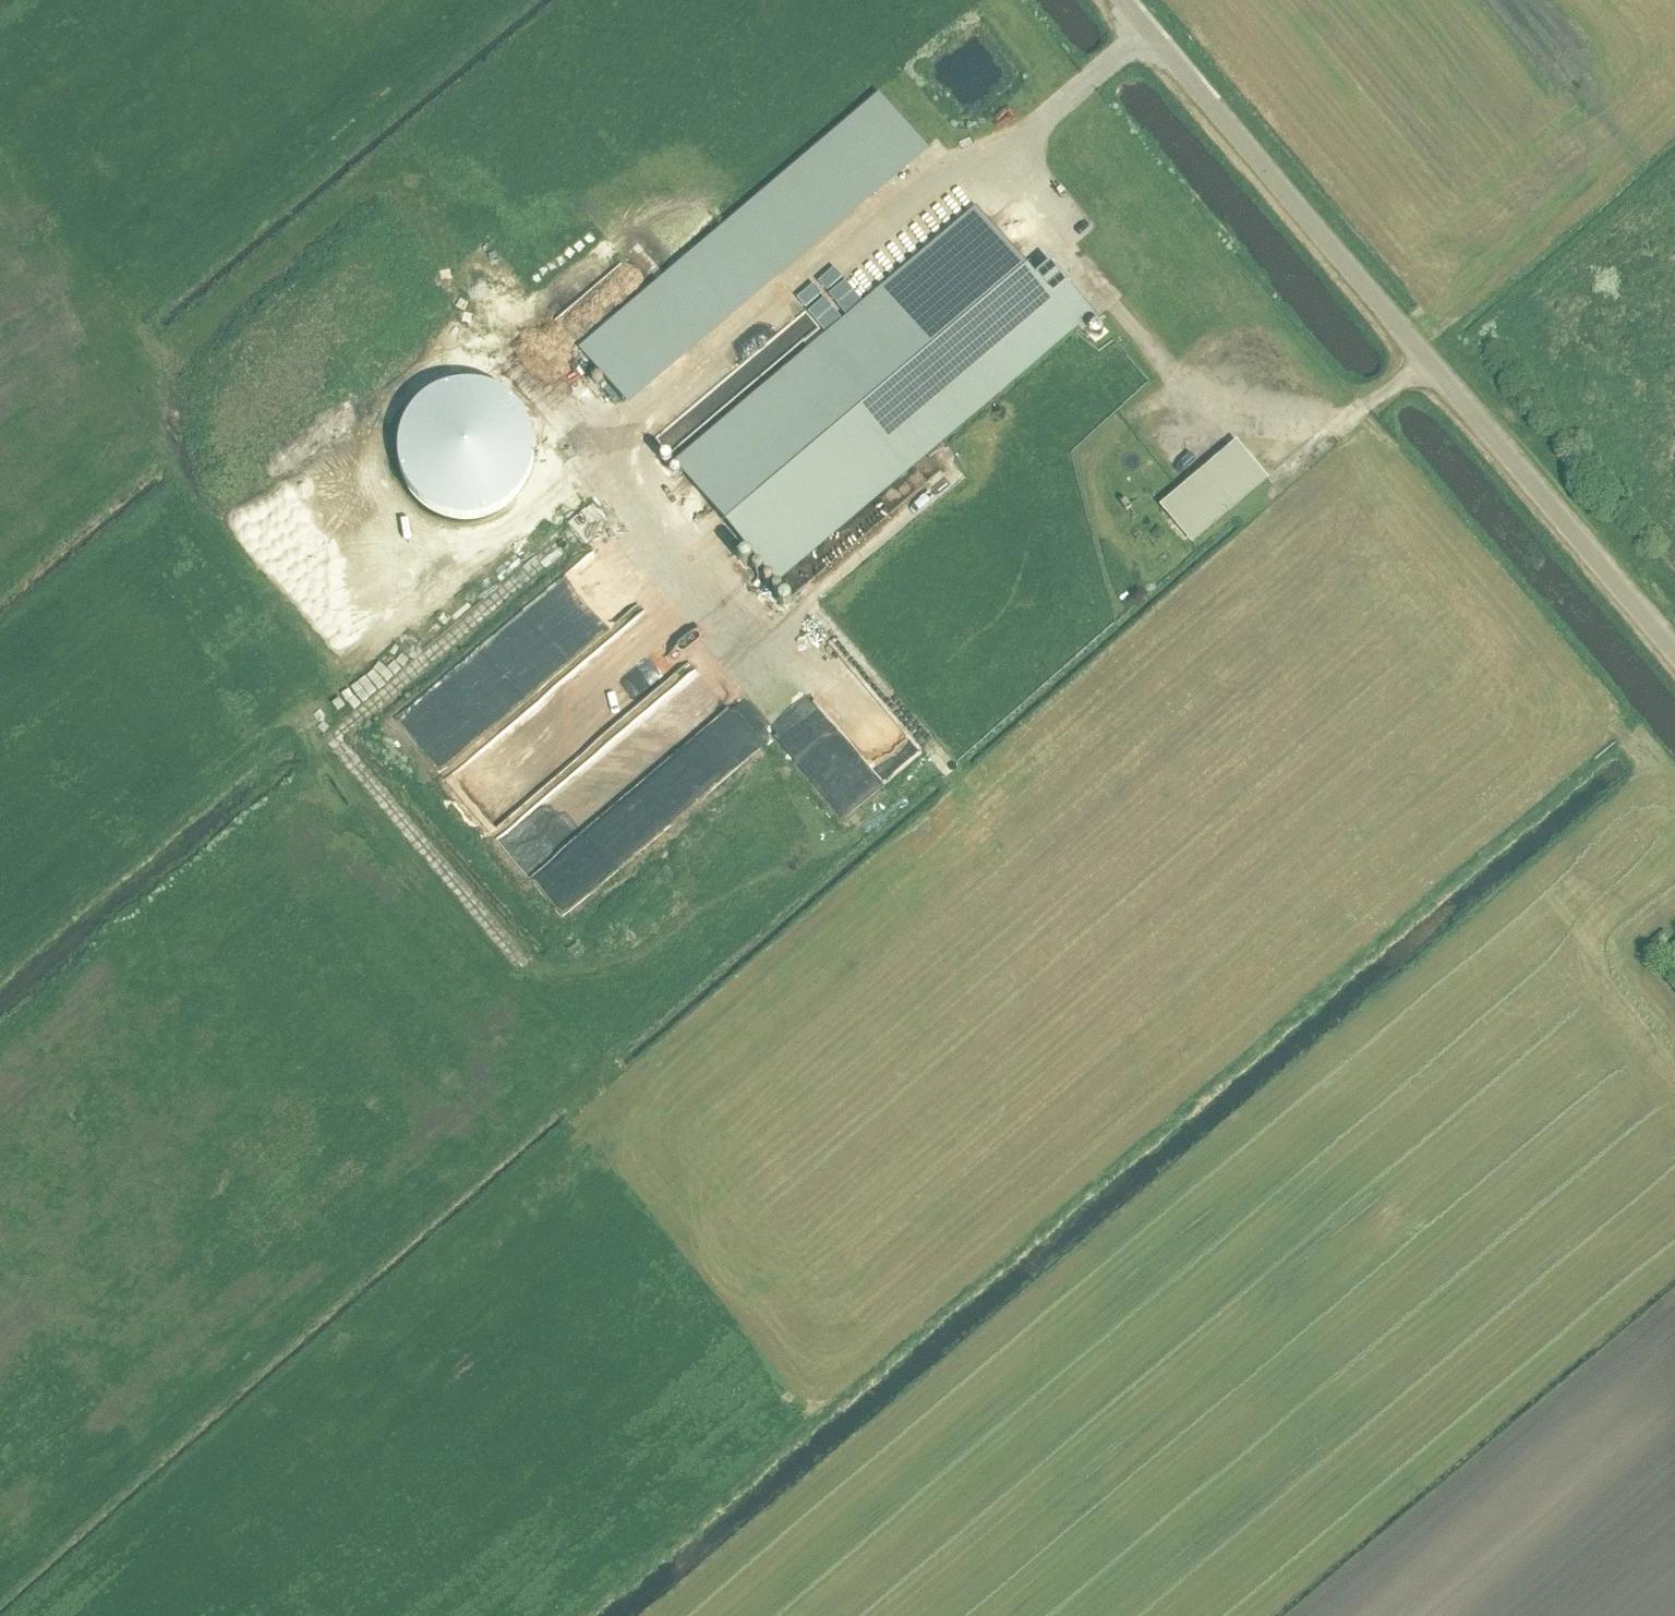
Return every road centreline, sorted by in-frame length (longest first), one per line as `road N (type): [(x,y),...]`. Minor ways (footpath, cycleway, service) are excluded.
road 1 (unclassified): [(1674,654),(1121,0)]

